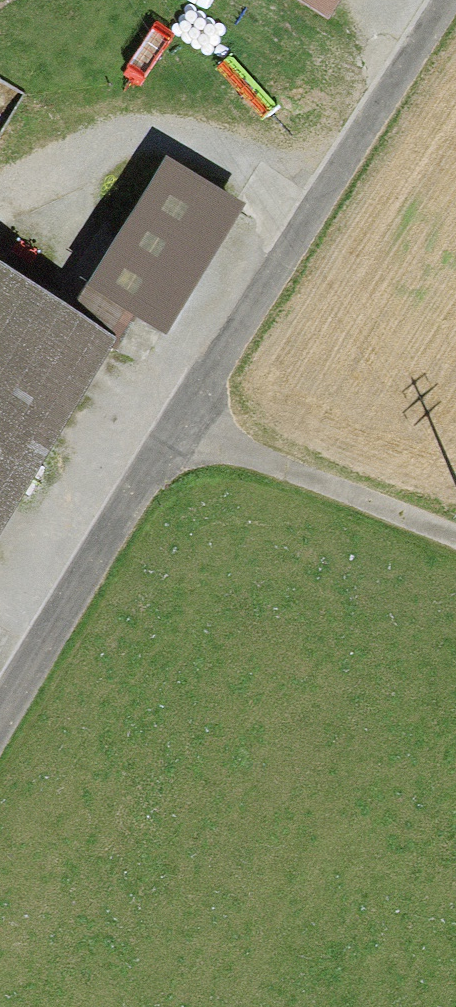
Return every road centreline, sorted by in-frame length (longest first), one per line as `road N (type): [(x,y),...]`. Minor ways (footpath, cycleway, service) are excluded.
road 1 (track): [(0,712),(163,427),(439,0)]
road 2 (track): [(163,427),(455,541)]

